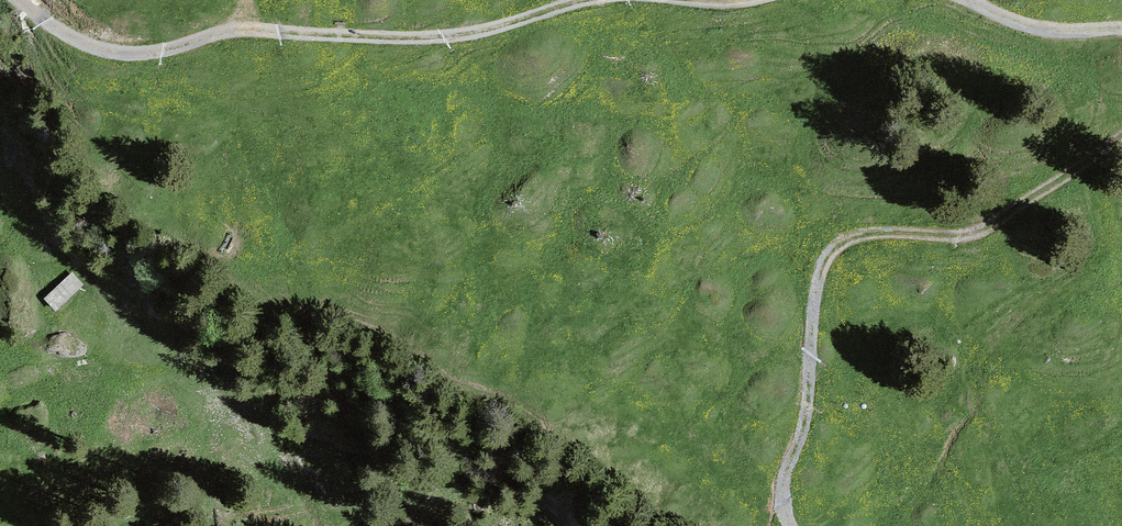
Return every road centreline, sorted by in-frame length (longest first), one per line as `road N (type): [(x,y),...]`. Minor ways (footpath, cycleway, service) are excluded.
road 1 (track): [(991,525),(826,313),(826,267),(867,232),(956,234),(986,225),(1121,133)]
road 2 (track): [(227,31),(477,37),(603,0)]
road 3 (track): [(227,31),(155,53),(111,56),(46,27),(16,0)]
road 4 (track): [(966,0),(1010,25),(1121,30)]

